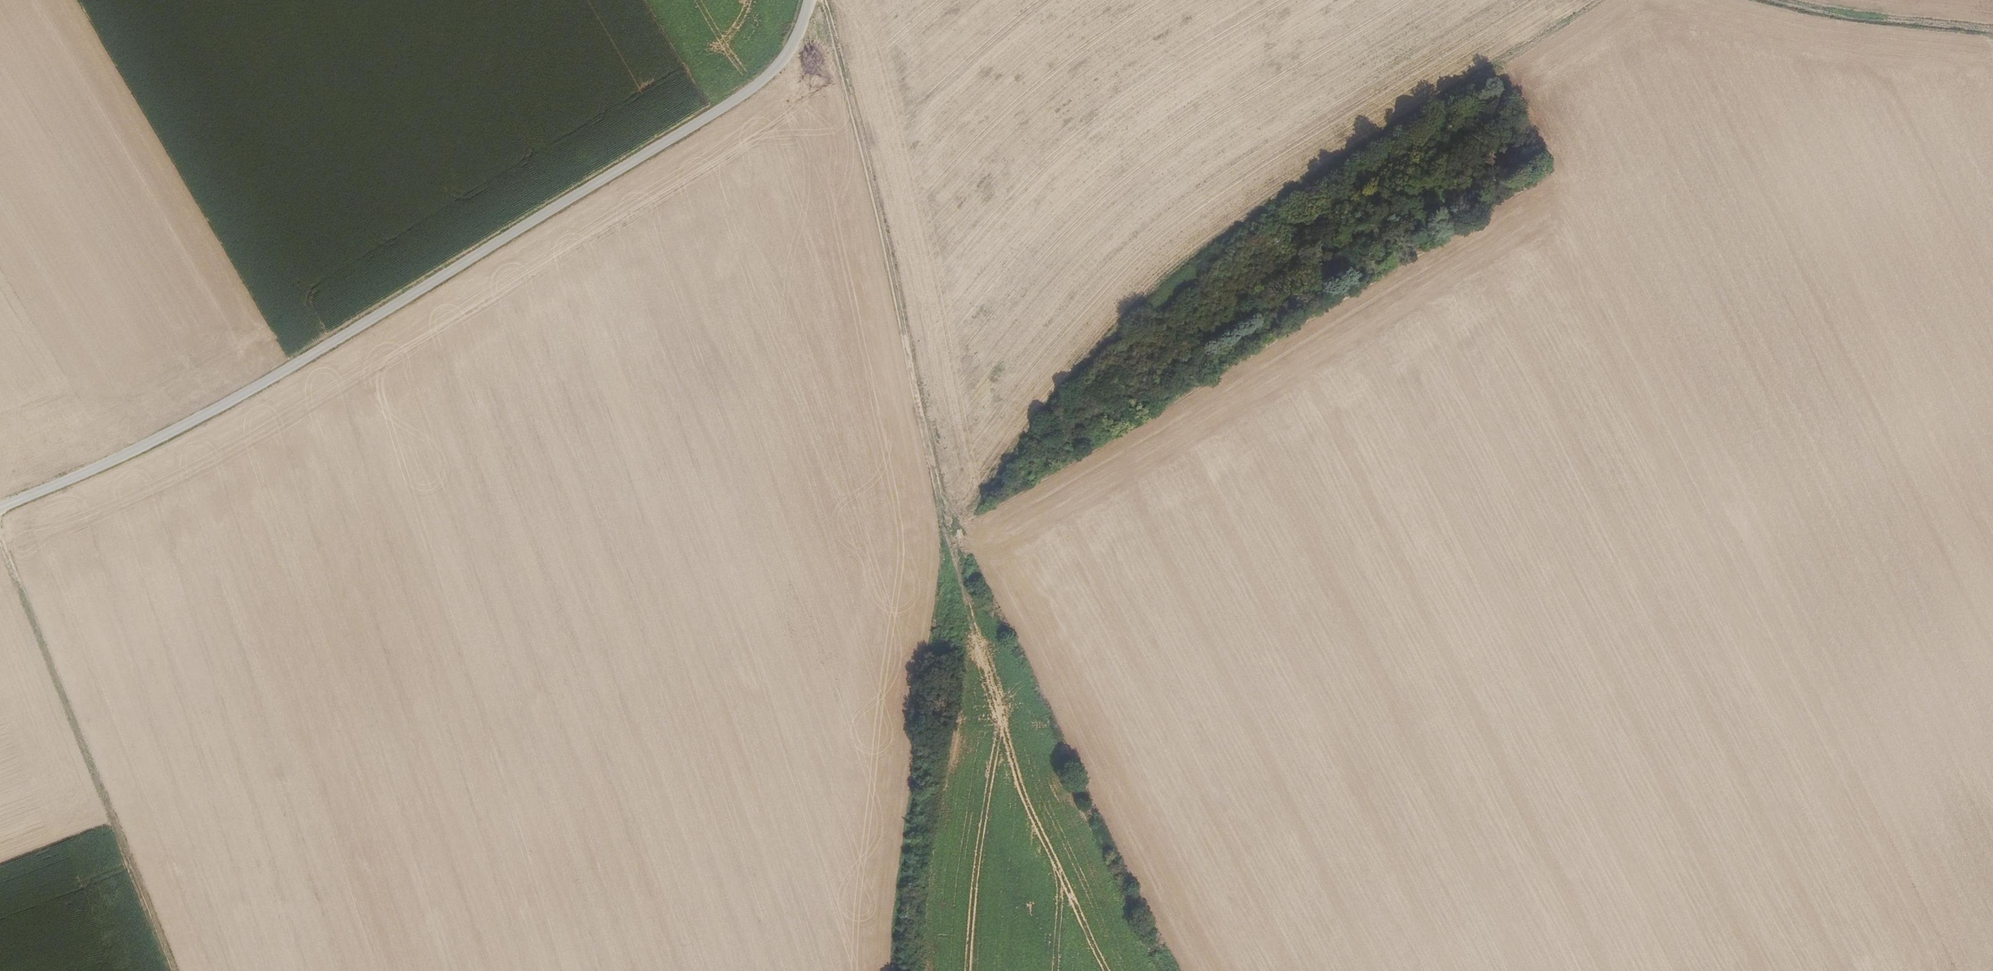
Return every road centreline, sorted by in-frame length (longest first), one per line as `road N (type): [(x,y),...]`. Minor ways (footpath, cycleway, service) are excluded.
road 1 (track): [(1596,0),(1178,280),(1059,387),(952,532),(1164,970)]
road 2 (track): [(893,970),(952,532),(823,0)]
road 3 (unclassified): [(0,503),(197,423),(706,123),(784,70),(815,0)]
road 4 (track): [(0,538),(171,970)]

